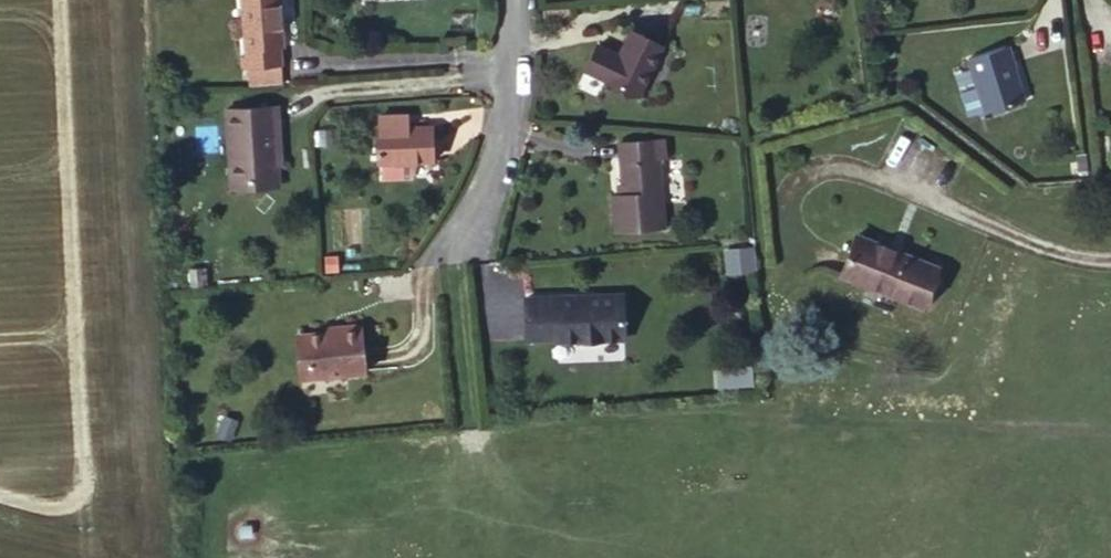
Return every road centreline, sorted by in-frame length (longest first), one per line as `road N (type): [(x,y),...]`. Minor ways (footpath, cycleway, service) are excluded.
road 1 (residential): [(515,0),(491,145),(463,242)]

